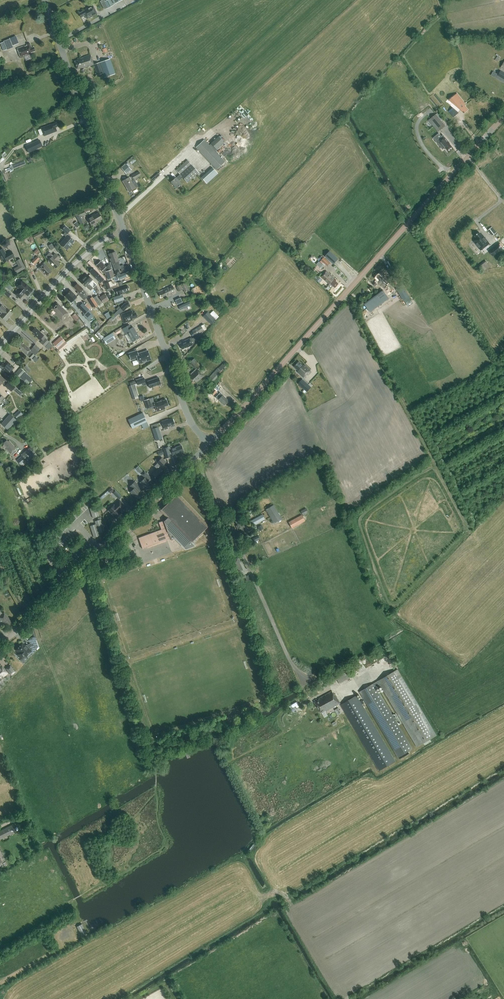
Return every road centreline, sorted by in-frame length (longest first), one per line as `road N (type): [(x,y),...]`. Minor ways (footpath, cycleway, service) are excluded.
road 1 (tertiary): [(210,443),(503,115)]
road 2 (tertiary): [(0,644),(210,443)]
road 3 (track): [(198,454),(210,495),(306,683)]
road 4 (tertiary): [(124,232),(45,0)]
road 5 (tertiary): [(210,443),(186,413),(124,232)]
road 6 (residential): [(0,348),(67,271),(124,232)]

